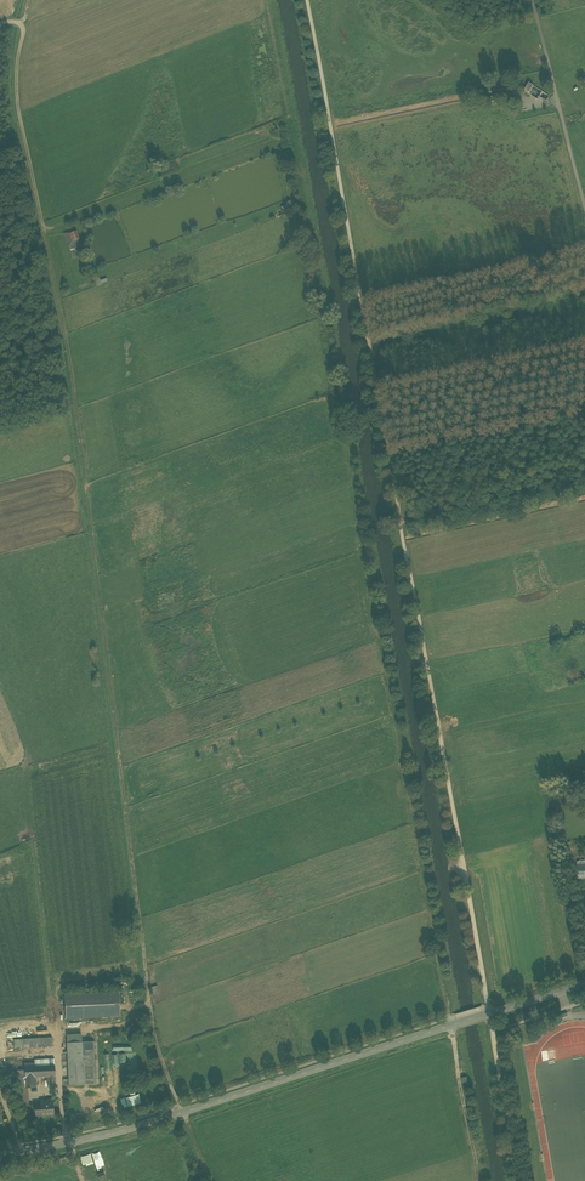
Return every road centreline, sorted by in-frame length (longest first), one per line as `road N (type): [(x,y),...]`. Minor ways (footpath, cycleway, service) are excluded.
road 1 (track): [(25,22),(19,108),(70,349),(151,1007),(185,1112)]
road 2 (track): [(489,1008),(309,0)]
road 3 (secondary): [(584,983),(127,1129),(0,1155)]
road 4 (unclassified): [(532,0),(584,208)]
road 5 (track): [(477,1180),(450,1018)]
road 6 (track): [(494,1027),(520,1180)]

